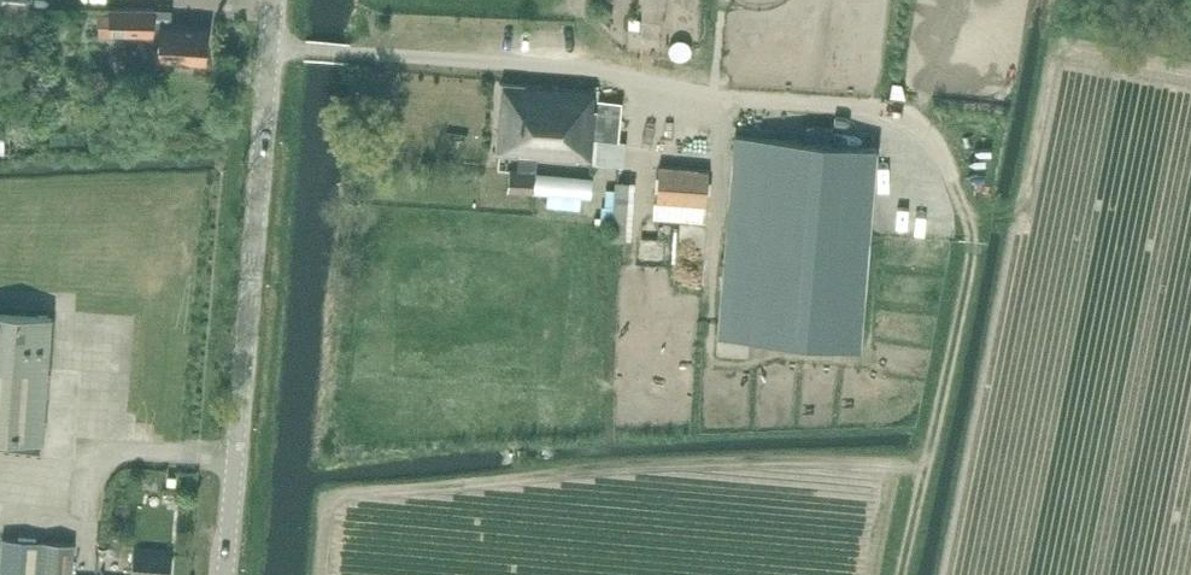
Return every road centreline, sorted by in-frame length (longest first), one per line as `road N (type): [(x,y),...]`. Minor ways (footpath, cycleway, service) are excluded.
road 1 (unclassified): [(228,574),(277,0)]

